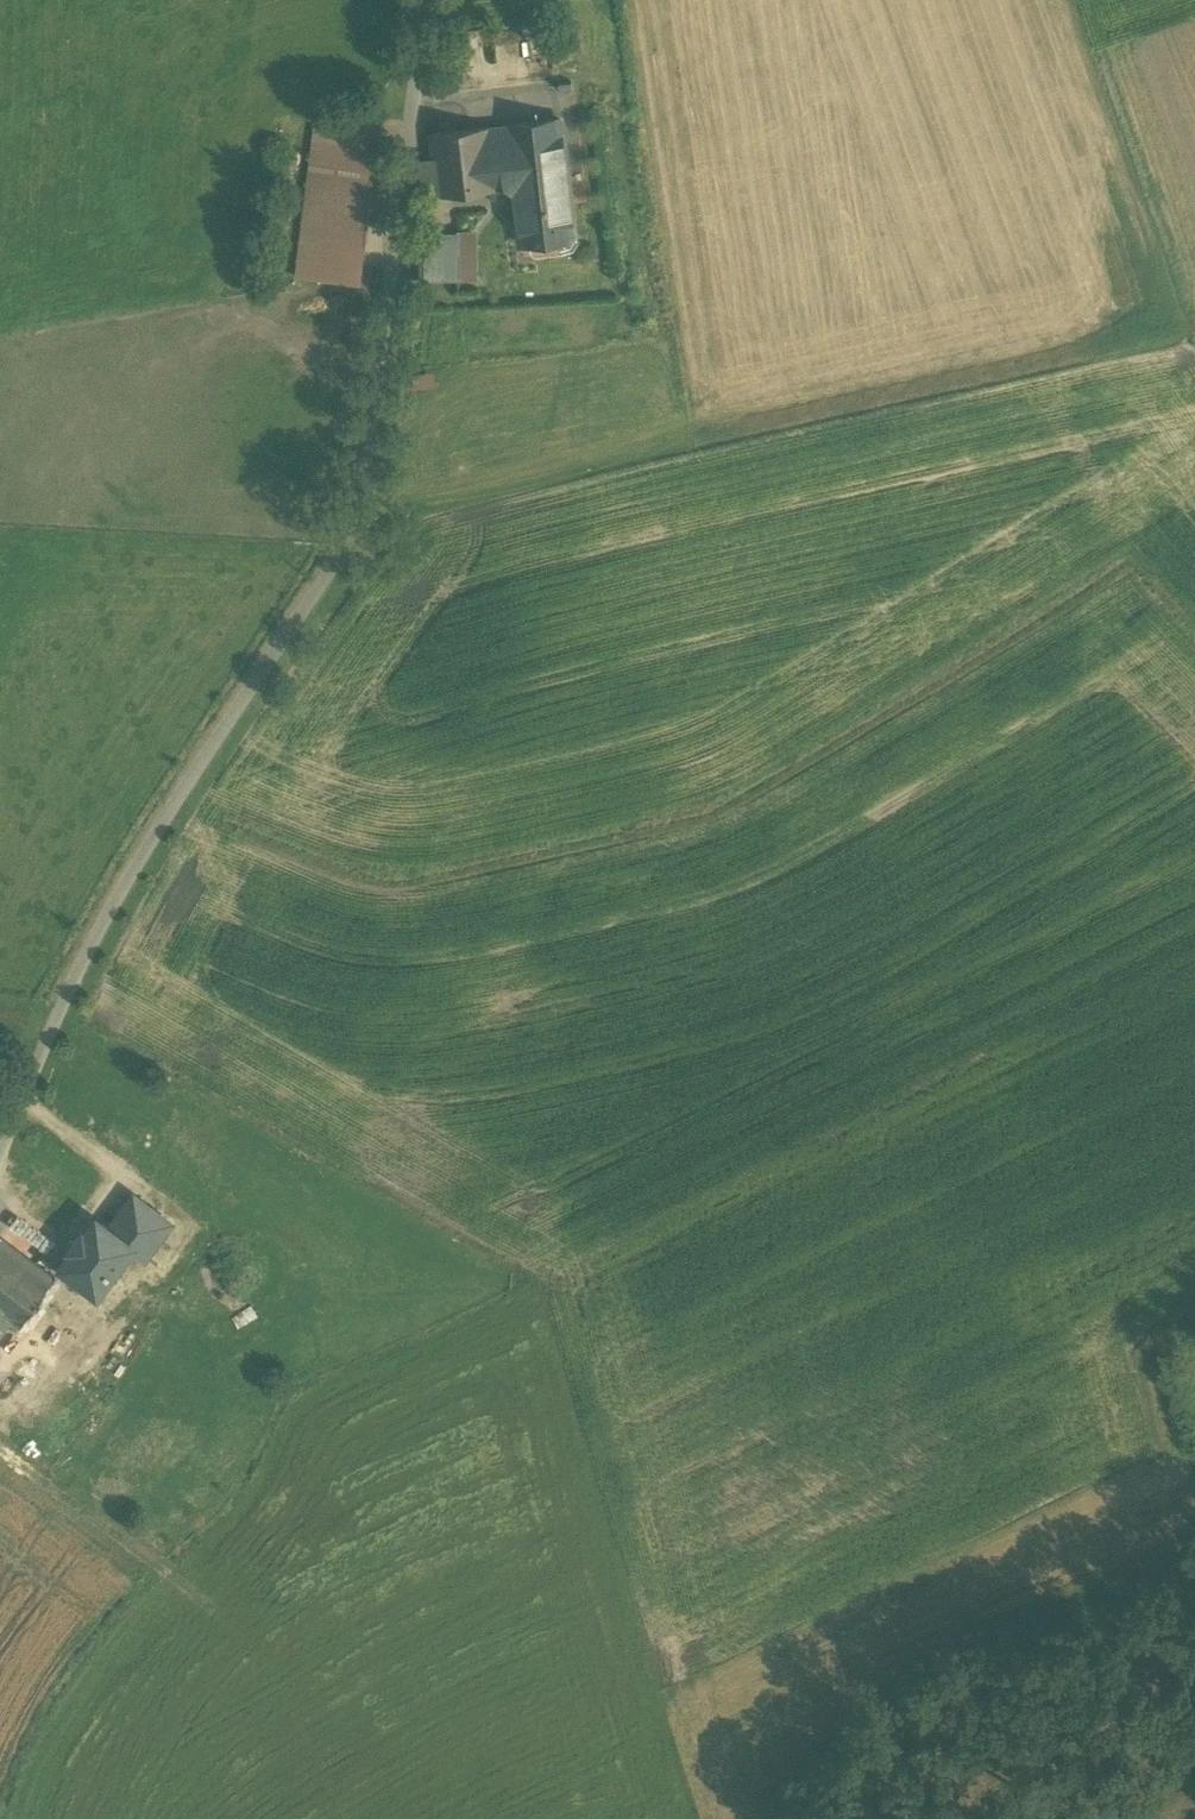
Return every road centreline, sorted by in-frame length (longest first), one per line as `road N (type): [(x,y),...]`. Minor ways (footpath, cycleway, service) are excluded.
road 1 (unclassified): [(431,0),(362,511),(76,972),(0,1142)]

